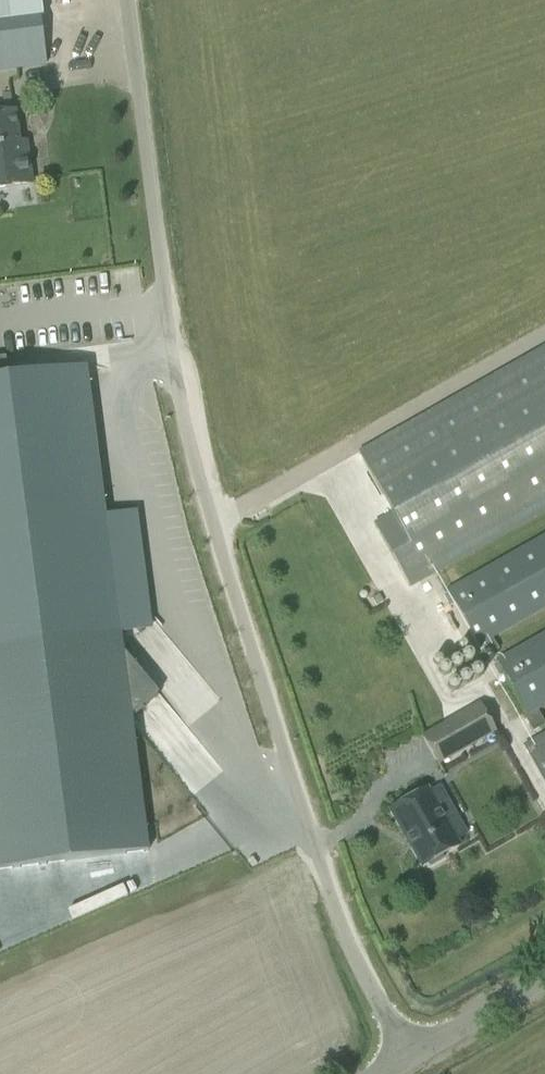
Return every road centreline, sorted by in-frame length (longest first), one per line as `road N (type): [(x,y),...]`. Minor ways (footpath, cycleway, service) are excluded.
road 1 (unclassified): [(397,1066),(224,540),(183,361),(137,0)]
road 2 (tertiary): [(397,1066),(544,981)]

